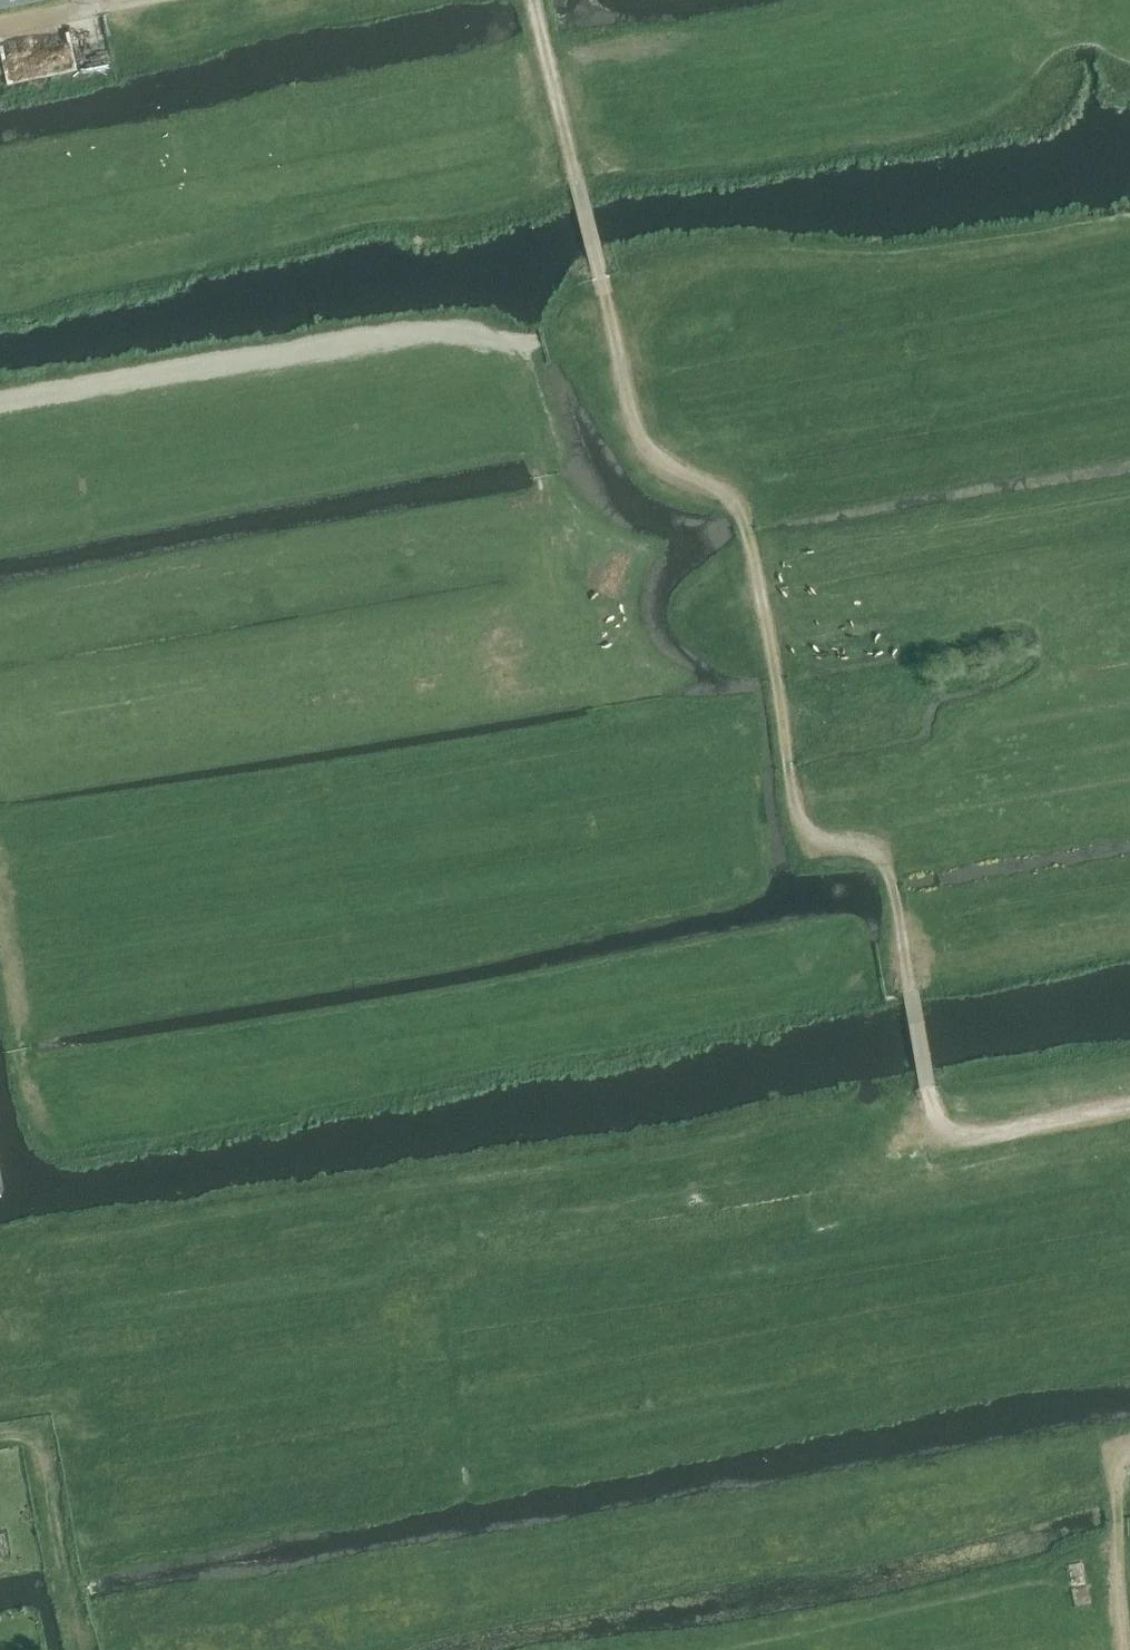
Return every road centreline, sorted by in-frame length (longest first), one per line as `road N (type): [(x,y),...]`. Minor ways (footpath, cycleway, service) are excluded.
road 1 (track): [(532,0),(639,434),(664,468),(721,490),(743,519),(797,817),(837,843),(883,856),(942,1124),(969,1136),(1129,1105)]
road 2 (track): [(83,1649),(45,1455),(34,1438)]
road 3 (track): [(1129,1453),(1119,1465),(1128,1649)]
road 4 (track): [(138,0),(0,26)]

